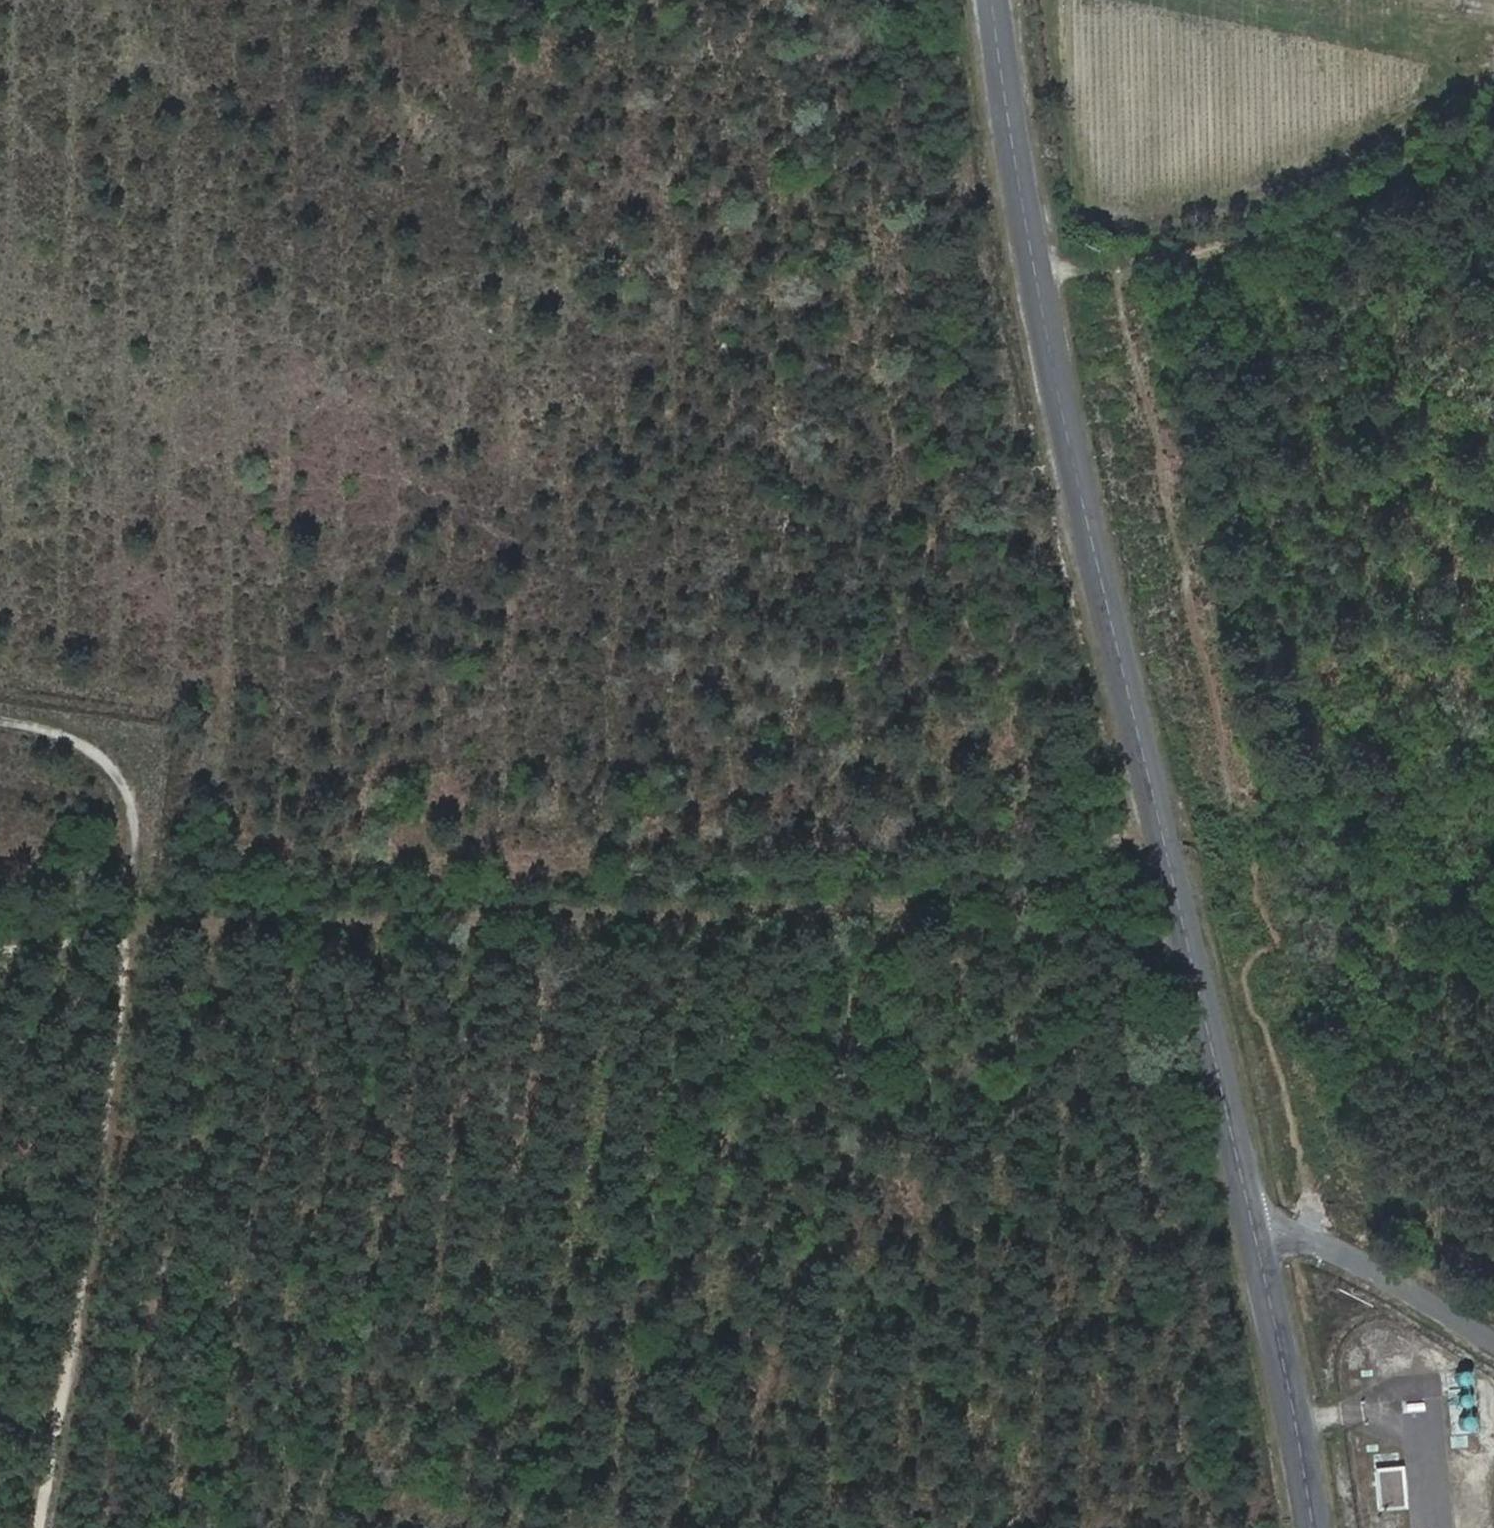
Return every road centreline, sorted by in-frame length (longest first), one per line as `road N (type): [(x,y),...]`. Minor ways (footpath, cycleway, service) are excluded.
road 1 (tertiary): [(997,0),(1038,281),(1255,1224)]
road 2 (tertiary): [(1255,1224),(1314,1527)]
road 3 (unclassified): [(1255,1224),(1350,1263),(1493,1347)]

